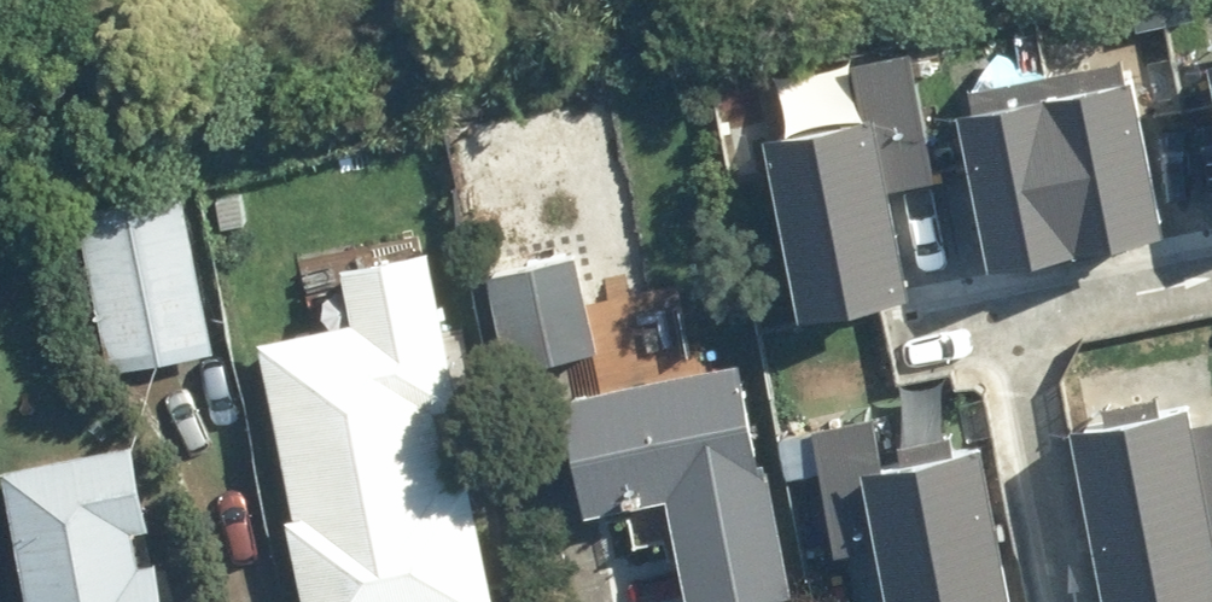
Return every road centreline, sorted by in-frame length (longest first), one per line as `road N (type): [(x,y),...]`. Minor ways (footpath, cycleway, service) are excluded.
road 1 (residential): [(1081,601),(1015,309)]
road 2 (residential): [(1015,309),(1211,271)]

